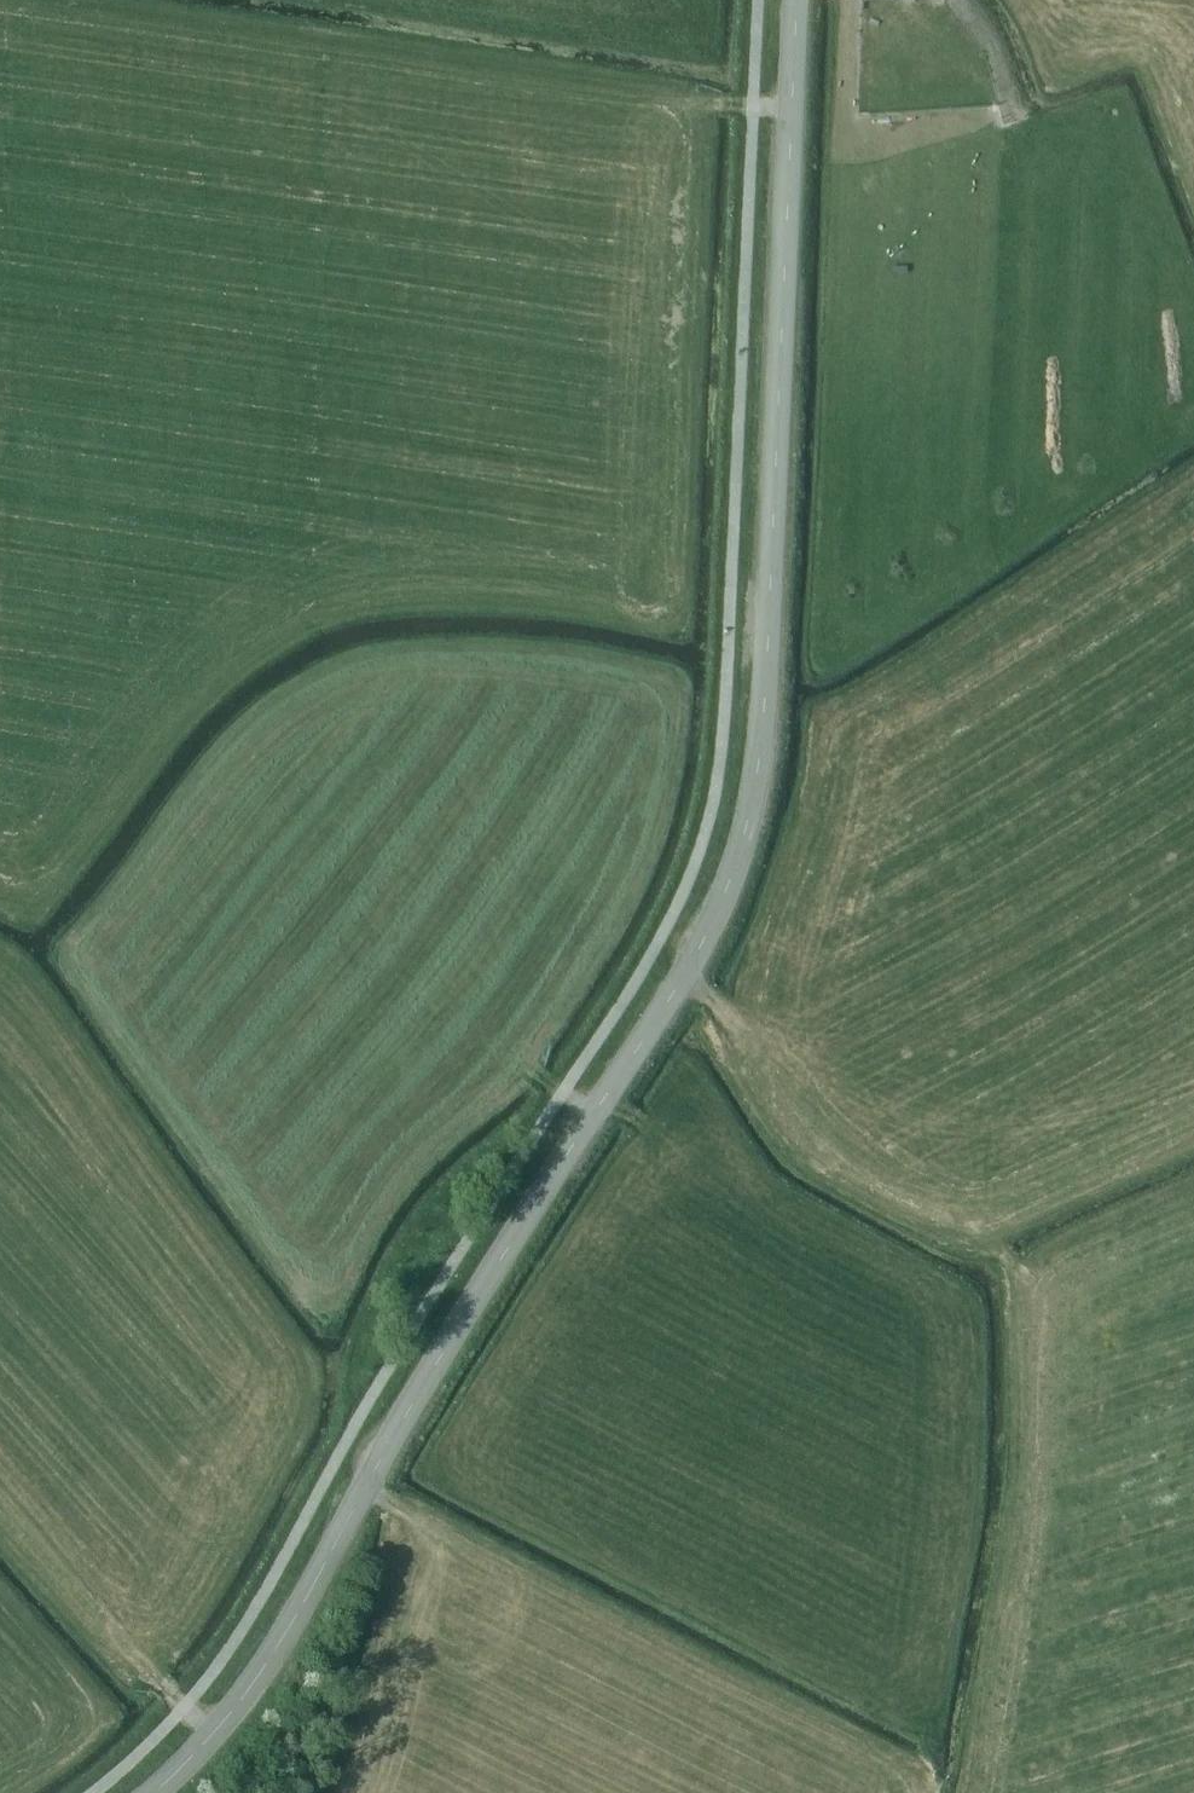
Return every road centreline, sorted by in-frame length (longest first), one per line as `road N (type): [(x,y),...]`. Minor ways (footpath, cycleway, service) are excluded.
road 1 (secondary): [(164,1792),(221,1739),(434,1377),(689,970),(752,824),(763,727),(796,0)]
road 2 (track): [(689,970),(808,1120),(854,1159),(968,1211),(1012,1205),(1091,1177),(1193,1129)]

